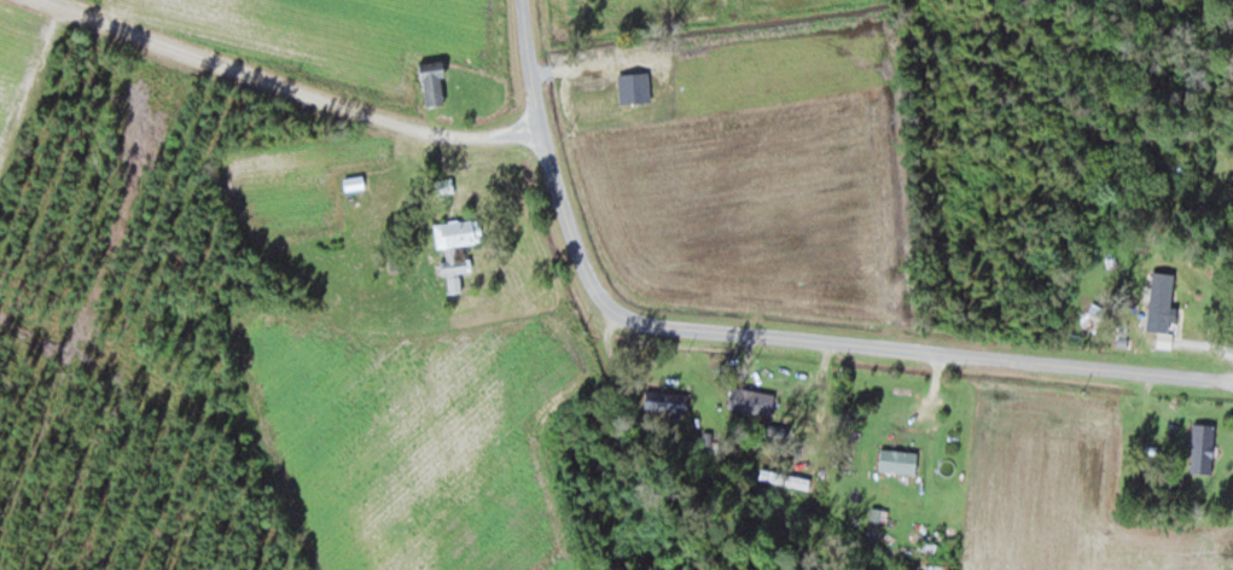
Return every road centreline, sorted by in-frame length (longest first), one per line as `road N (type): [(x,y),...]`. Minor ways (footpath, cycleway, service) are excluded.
road 1 (residential): [(1232,391),(635,330),(597,304),(551,181),(29,0)]
road 2 (residential): [(551,181),(535,136),(521,0)]

